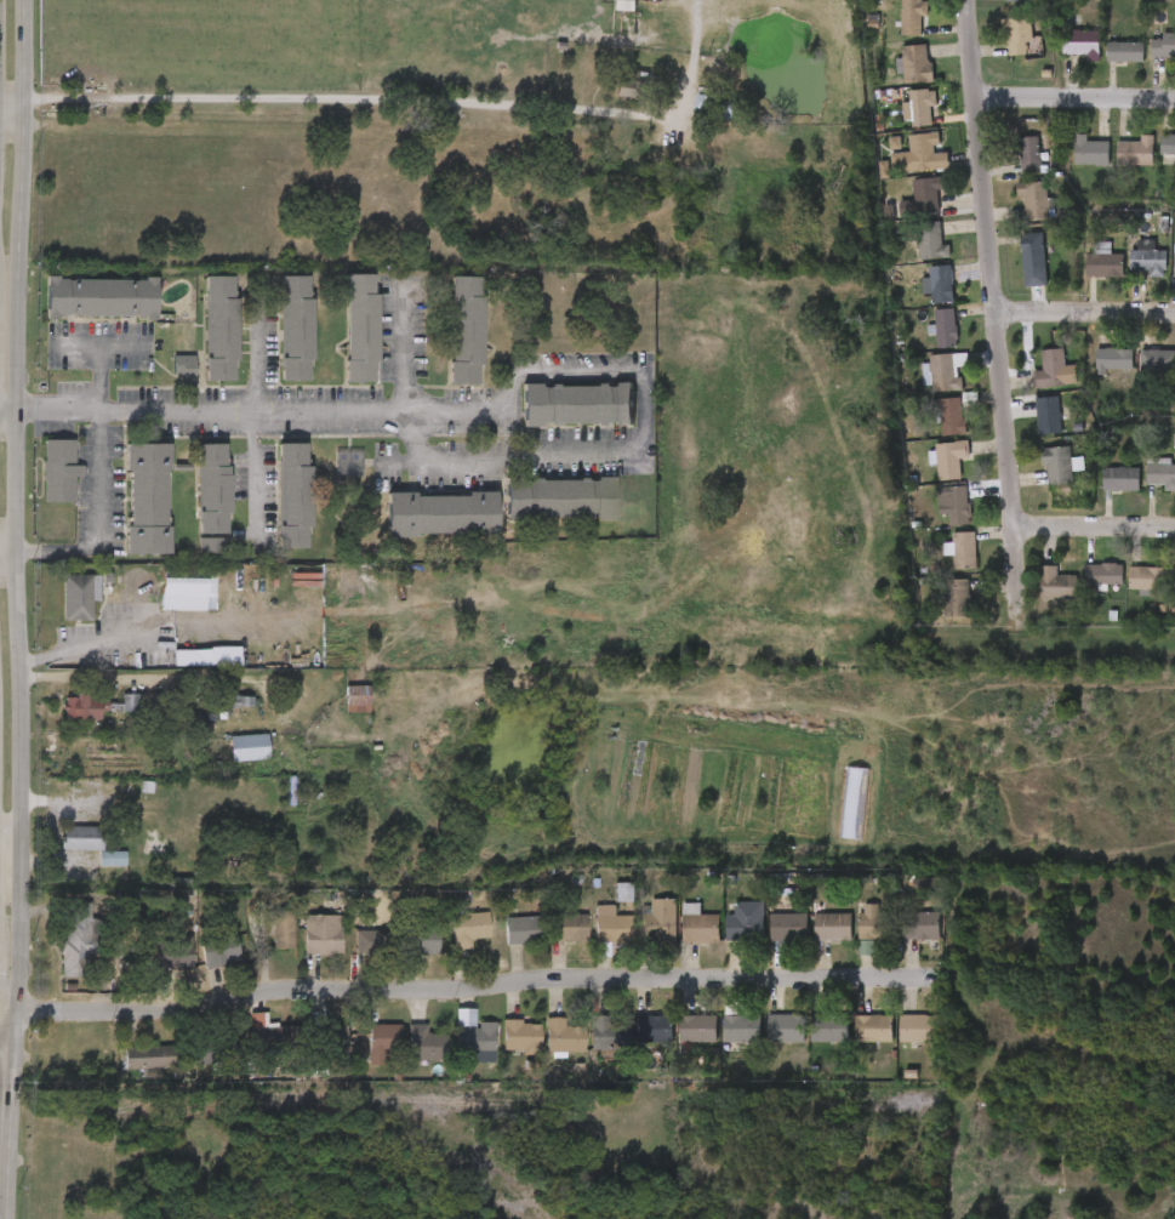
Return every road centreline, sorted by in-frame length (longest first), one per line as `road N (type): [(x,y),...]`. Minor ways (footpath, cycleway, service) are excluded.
road 1 (residential): [(0,1010),(132,1013),(255,991),(392,993),(546,980),(929,978)]
road 2 (secondary): [(18,825),(18,0)]
road 3 (residential): [(968,0),(1021,605)]
road 4 (secondary): [(12,1042),(18,825)]
road 5 (residential): [(975,98),(1174,99)]
road 6 (residential): [(994,313),(1174,313)]
road 7 (secondary): [(1,1218),(12,1042)]
road 8 (residential): [(1016,523),(1174,525)]

